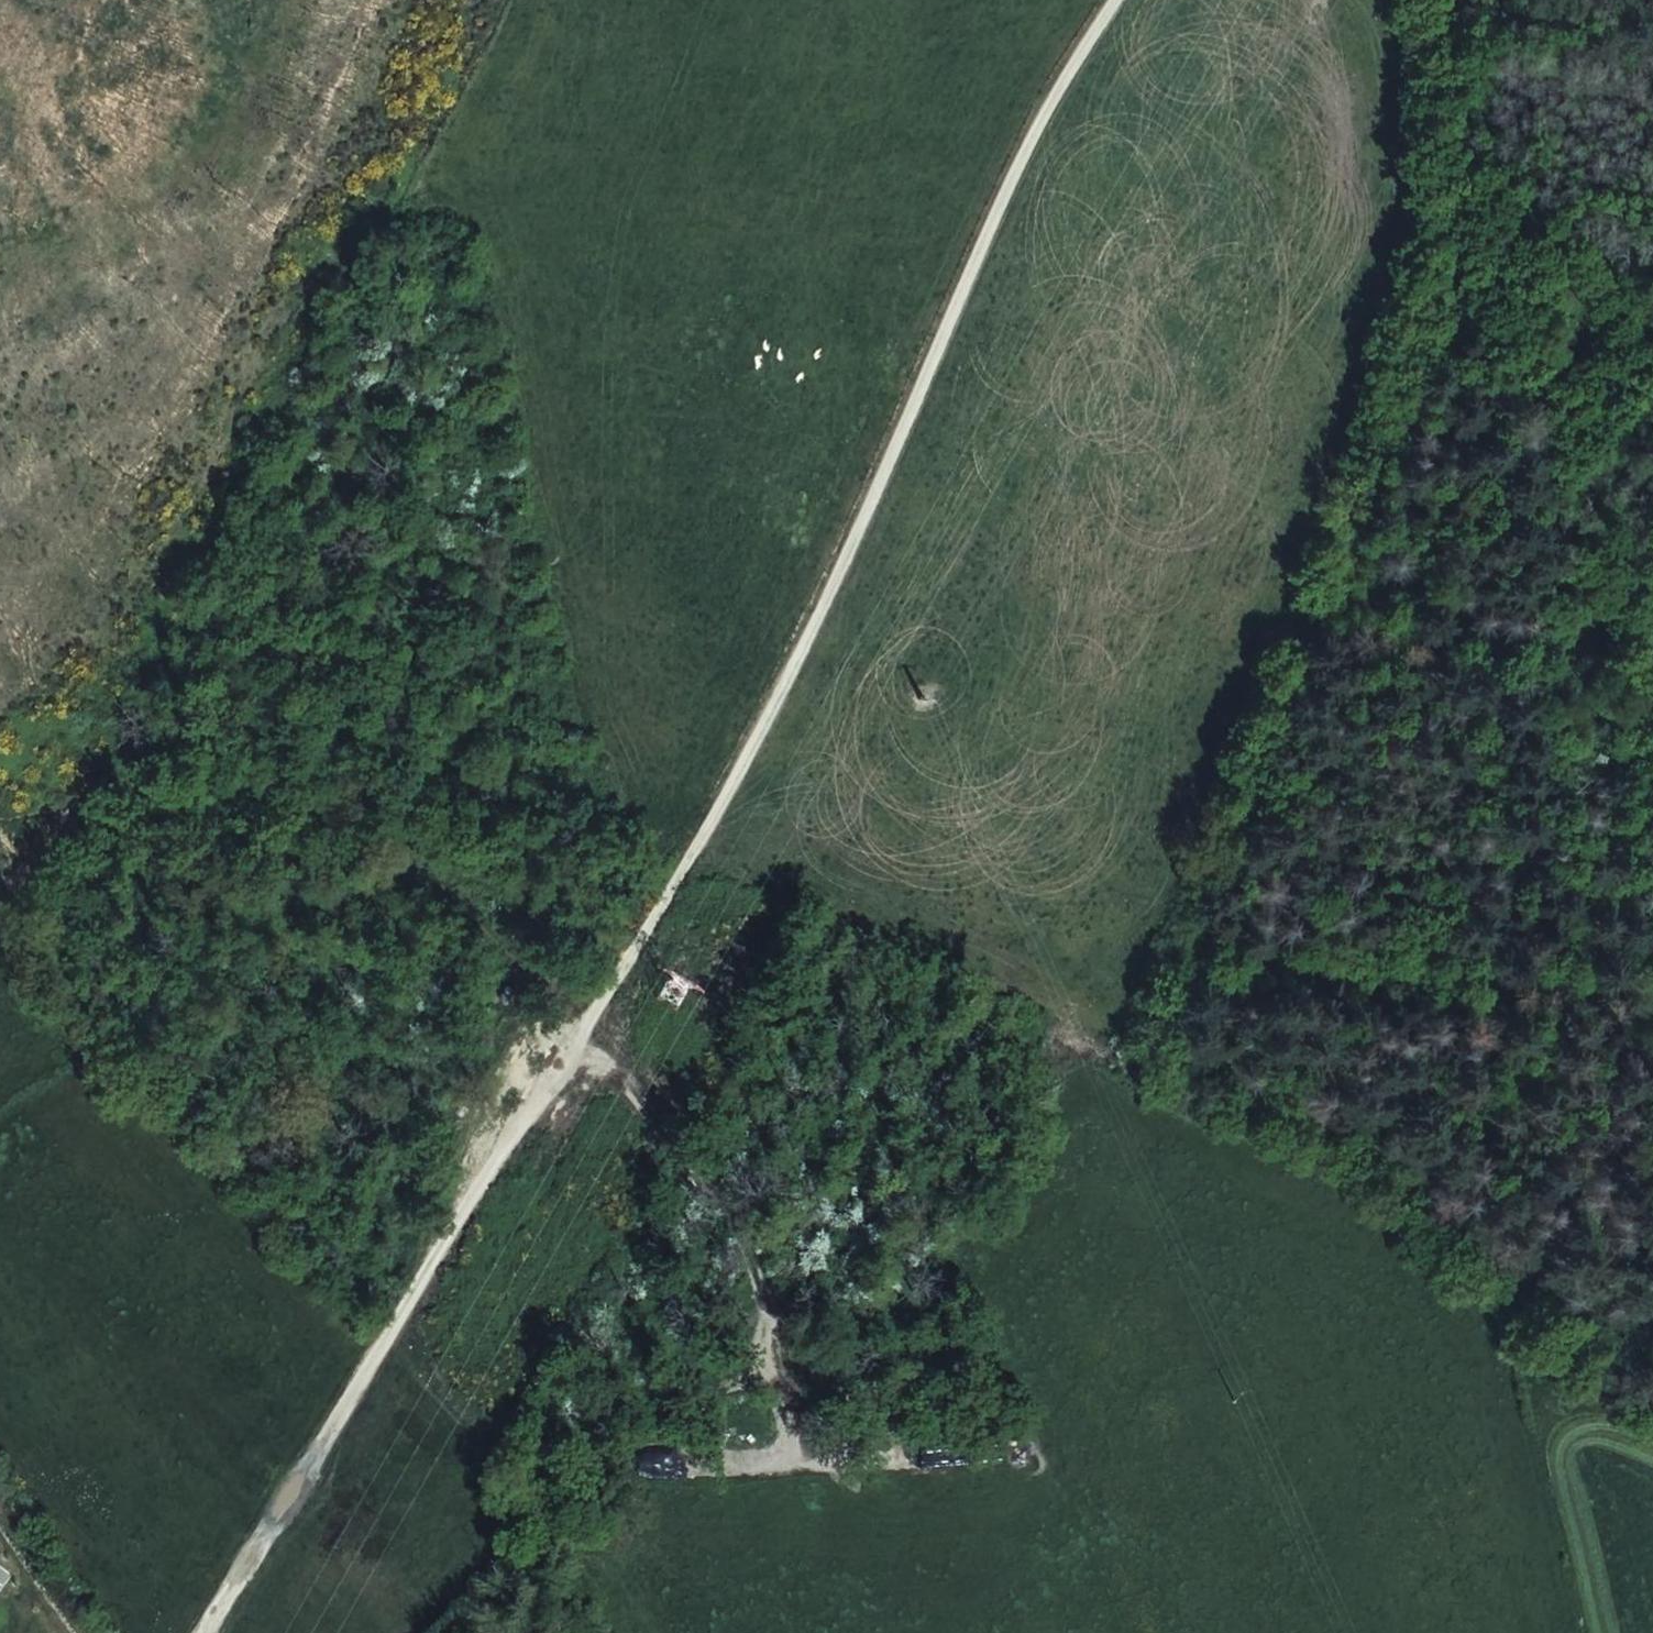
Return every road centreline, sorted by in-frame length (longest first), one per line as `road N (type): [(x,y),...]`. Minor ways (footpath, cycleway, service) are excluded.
road 1 (track): [(213,1632),(730,809),(891,450),(1070,89),(1142,0)]

